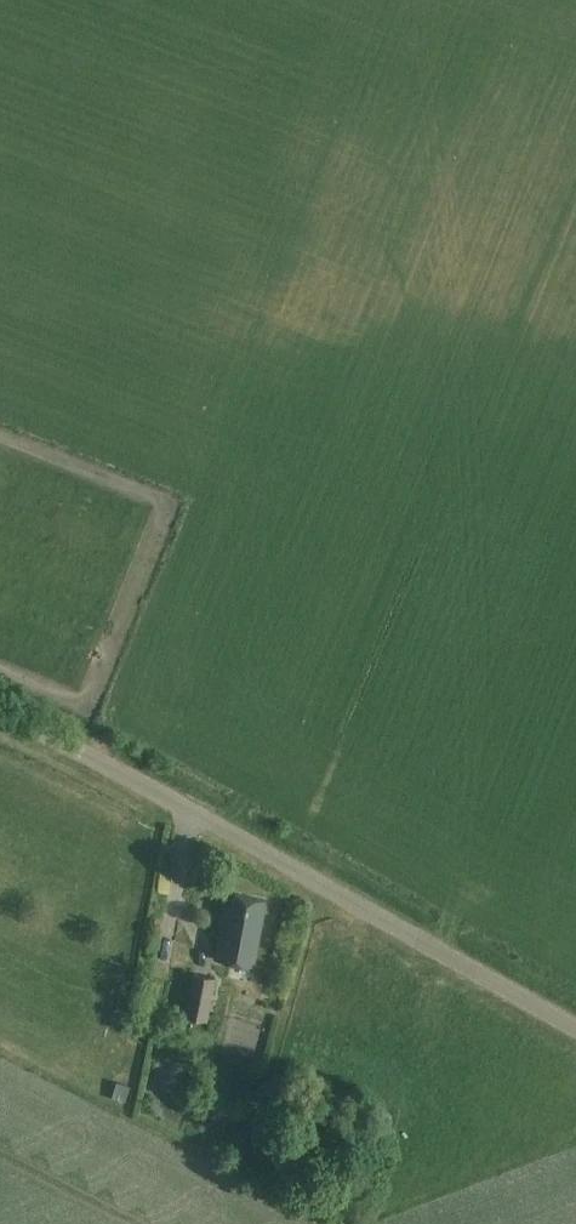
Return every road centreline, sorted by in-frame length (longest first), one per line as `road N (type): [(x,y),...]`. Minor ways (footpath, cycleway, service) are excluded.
road 1 (unclassified): [(575,1030),(80,752),(0,718)]

